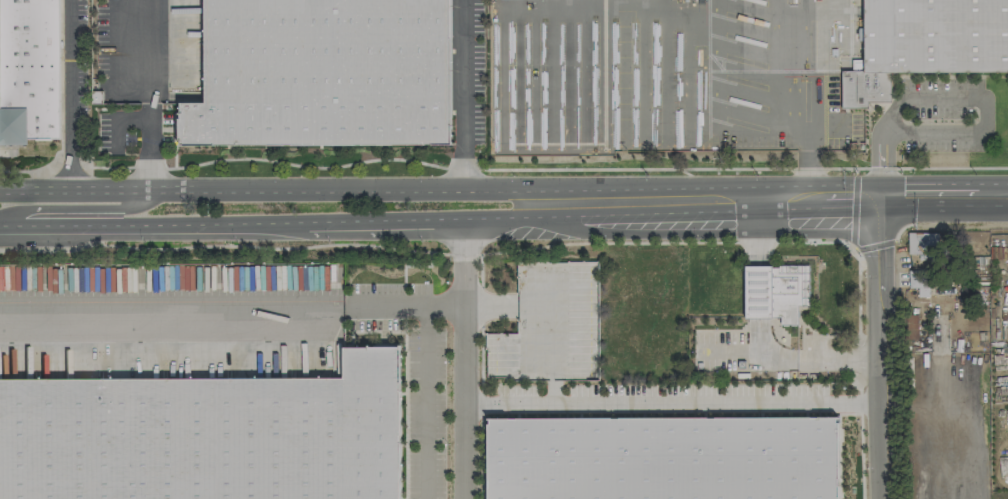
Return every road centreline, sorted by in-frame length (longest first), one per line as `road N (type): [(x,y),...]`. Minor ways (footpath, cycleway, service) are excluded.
road 1 (secondary): [(0,225),(513,220),(758,198)]
road 2 (secondary): [(758,198),(510,187),(0,190)]
road 3 (secondary): [(573,215),(634,236),(840,235),(876,248)]
road 4 (tertiary): [(877,193),(875,498)]
road 5 (secondary): [(1007,190),(810,197)]
road 6 (residential): [(76,0),(76,188)]
road 7 (secondary): [(0,219),(24,210),(121,208),(140,202),(148,188)]

